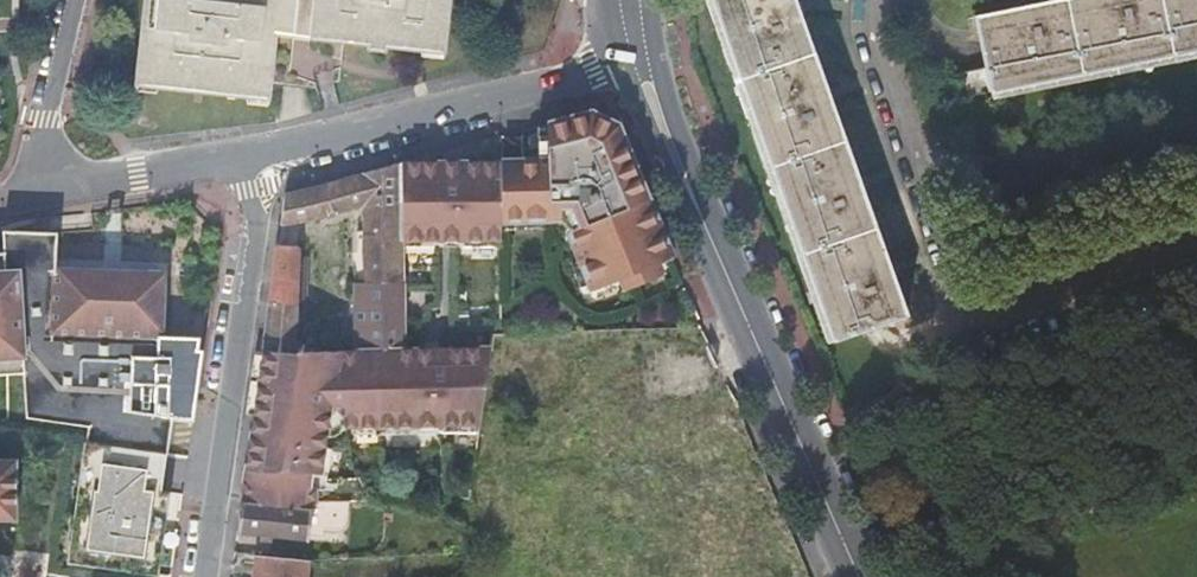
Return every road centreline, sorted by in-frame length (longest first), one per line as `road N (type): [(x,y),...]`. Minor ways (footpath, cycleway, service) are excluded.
road 1 (unclassified): [(262,155),(208,576)]
road 2 (unclassified): [(262,155),(620,65)]
road 3 (tertiary): [(755,339),(734,260),(650,32)]
road 4 (tertiary): [(620,65),(704,262),(755,339)]
road 5 (residential): [(964,287),(874,0)]
road 6 (residential): [(964,287),(975,317),(1196,239)]
road 7 (tertiary): [(755,339),(859,576)]
road 8 (unclassified): [(33,195),(262,155)]
road 9 (unclassified): [(70,0),(33,195)]

